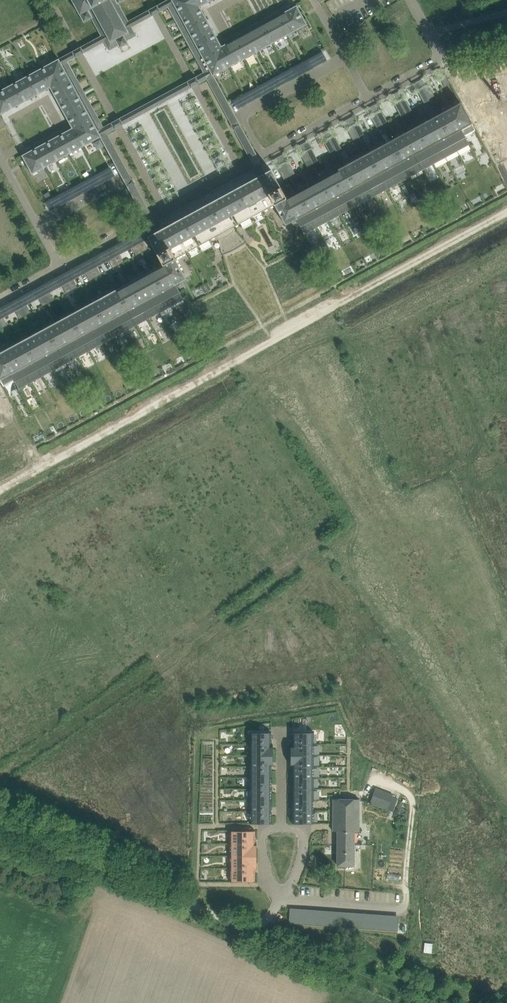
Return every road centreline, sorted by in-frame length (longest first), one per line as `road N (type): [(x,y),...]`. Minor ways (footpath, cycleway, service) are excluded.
road 1 (unclassified): [(280,900),(262,923),(246,928),(0,820)]
road 2 (residential): [(280,900),(402,909)]

